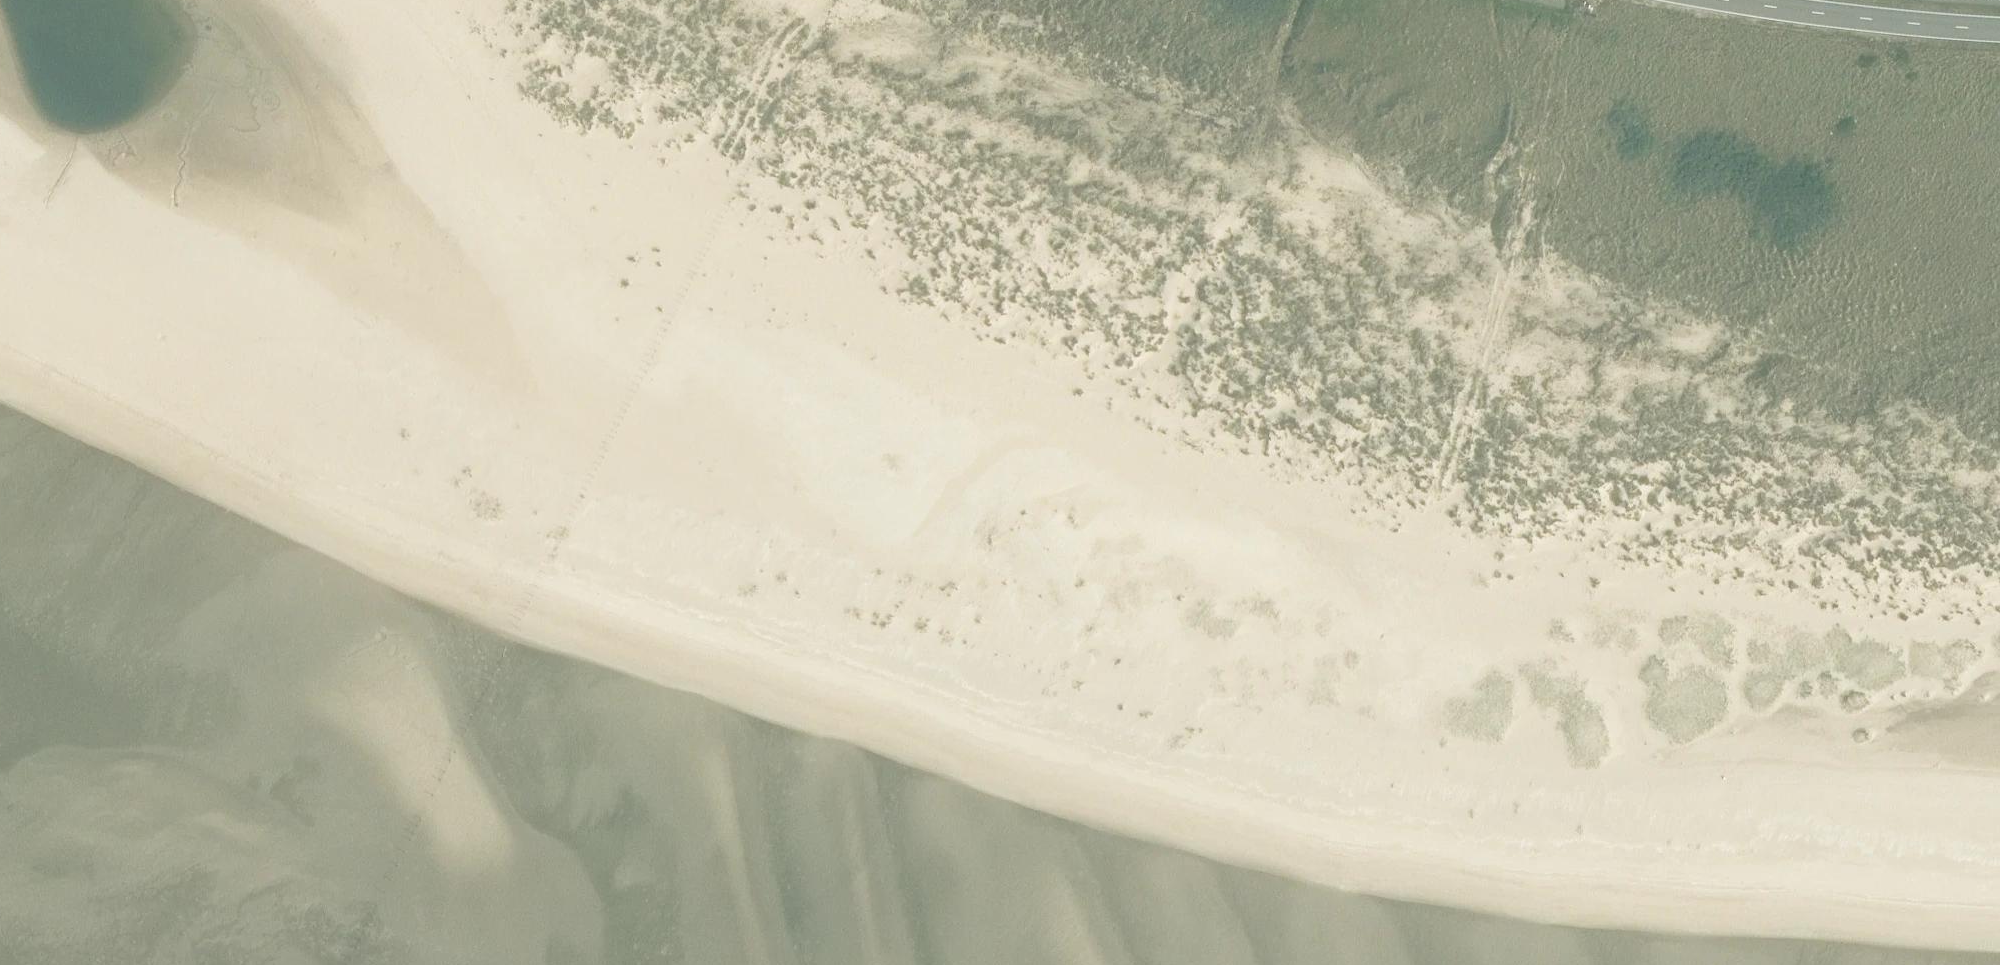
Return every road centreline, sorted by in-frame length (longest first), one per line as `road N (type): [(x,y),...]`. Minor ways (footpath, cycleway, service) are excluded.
road 1 (unclassified): [(1999,27),(1744,0)]

